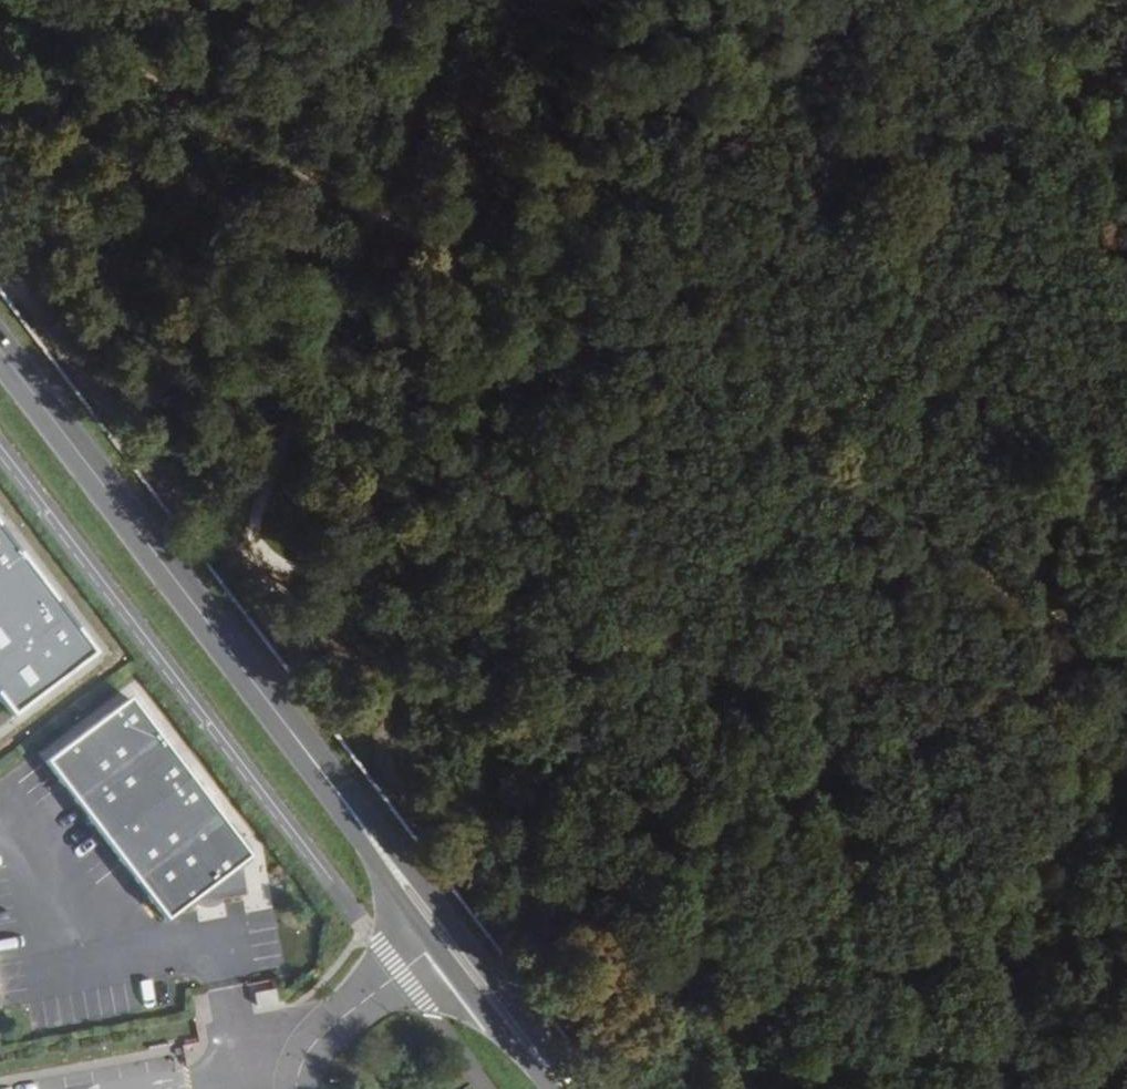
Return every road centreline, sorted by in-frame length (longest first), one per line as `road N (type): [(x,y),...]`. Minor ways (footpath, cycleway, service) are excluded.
road 1 (secondary): [(308,753),(0,366)]
road 2 (secondary): [(573,1088),(386,837),(308,753)]
road 3 (secondary): [(308,753),(436,946)]
road 4 (unclassified): [(299,1088),(297,1073),(341,1017),(436,946)]
road 5 (secondary): [(436,946),(553,1088)]

